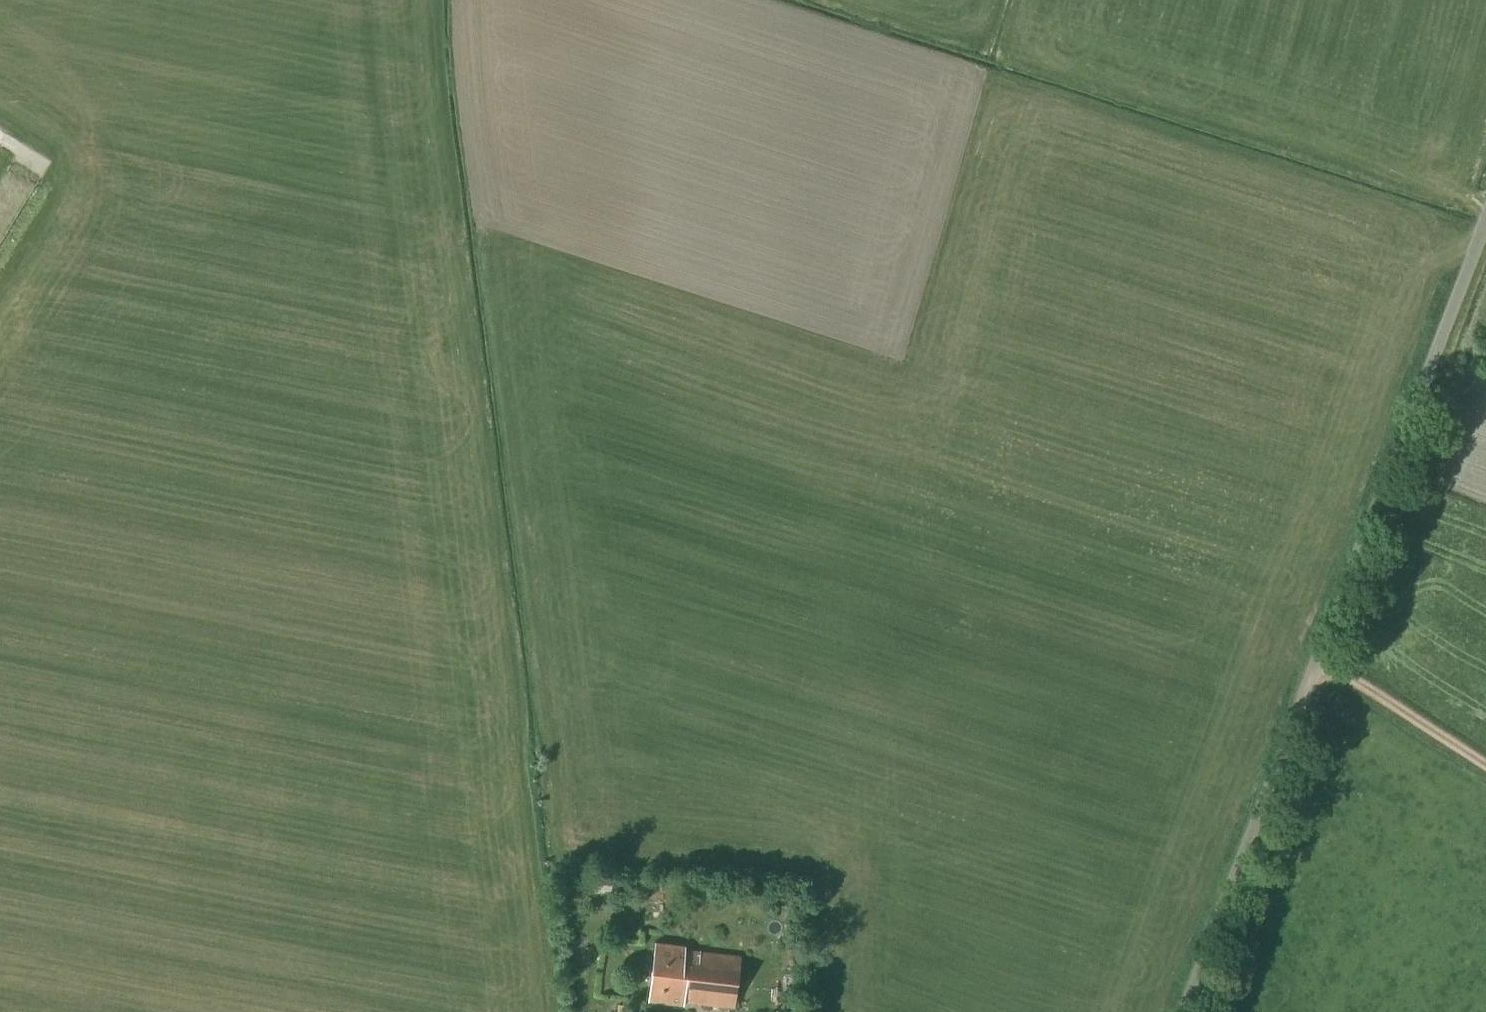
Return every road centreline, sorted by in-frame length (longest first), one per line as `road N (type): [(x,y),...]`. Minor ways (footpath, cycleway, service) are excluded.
road 1 (unclassified): [(1187,1011),(1485,204)]

